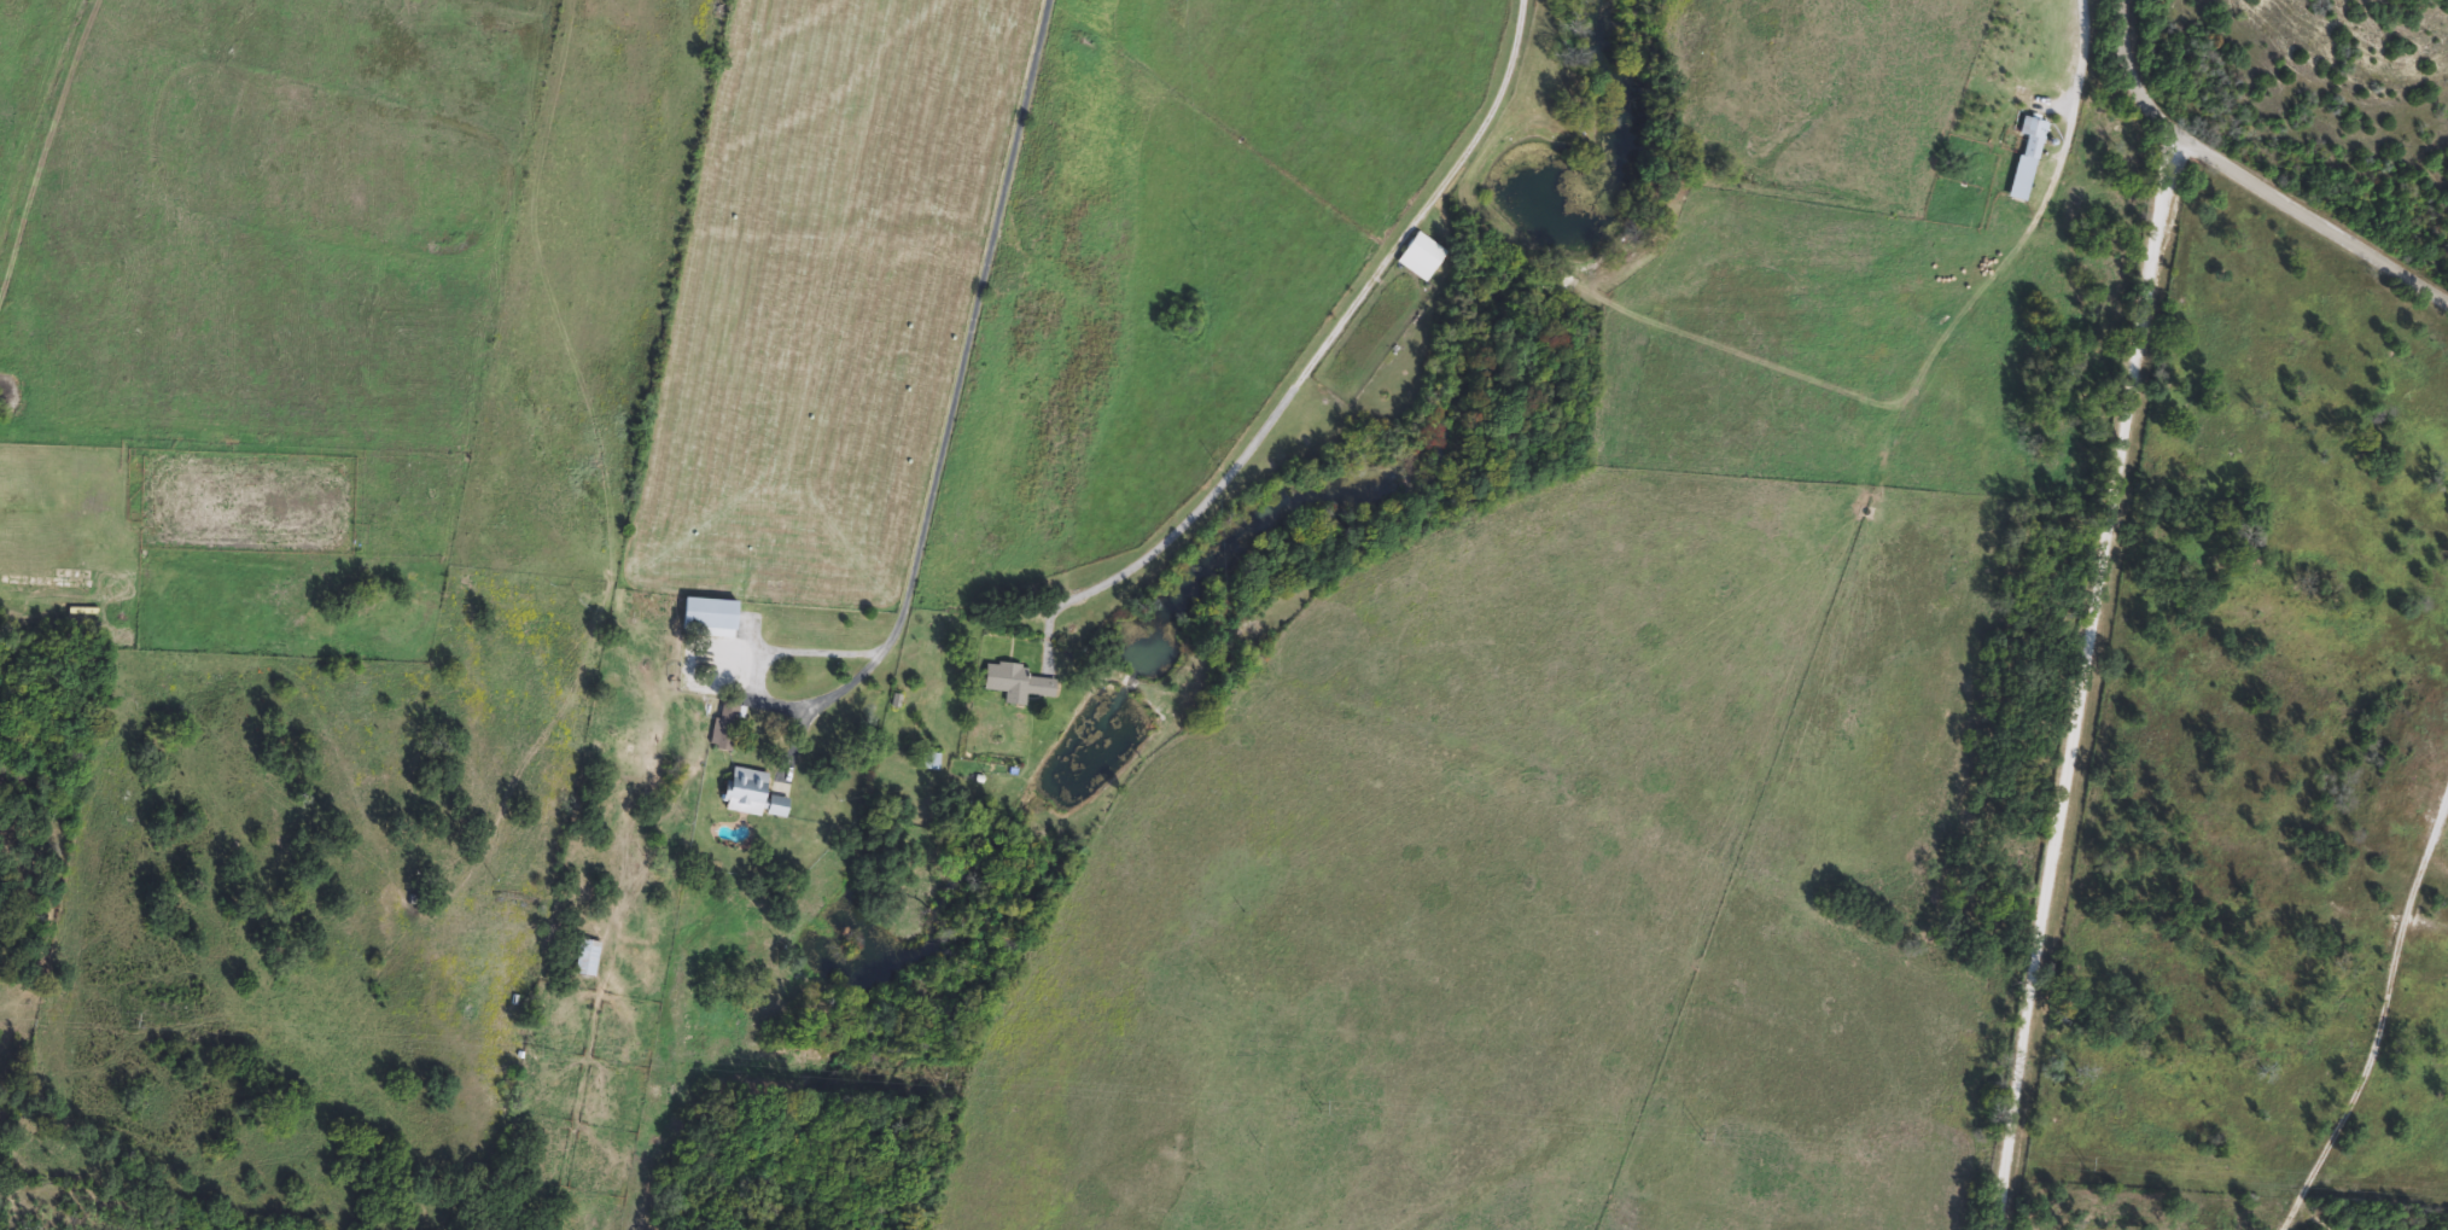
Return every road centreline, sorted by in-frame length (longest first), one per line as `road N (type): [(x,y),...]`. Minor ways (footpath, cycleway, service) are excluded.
road 1 (residential): [(1995,1229),(2162,194),(2180,142)]
road 2 (residential): [(2447,308),(2180,142),(2135,91),(2122,57),(2119,0)]

